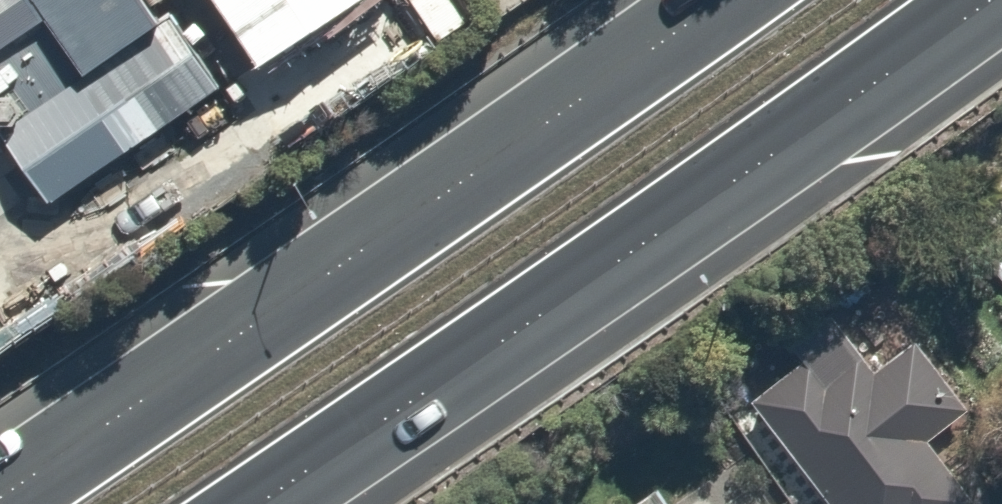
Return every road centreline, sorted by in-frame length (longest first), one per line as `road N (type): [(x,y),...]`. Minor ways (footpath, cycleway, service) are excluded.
road 1 (trunk): [(991,0),(259,503)]
road 2 (trunk): [(0,494),(723,0)]

